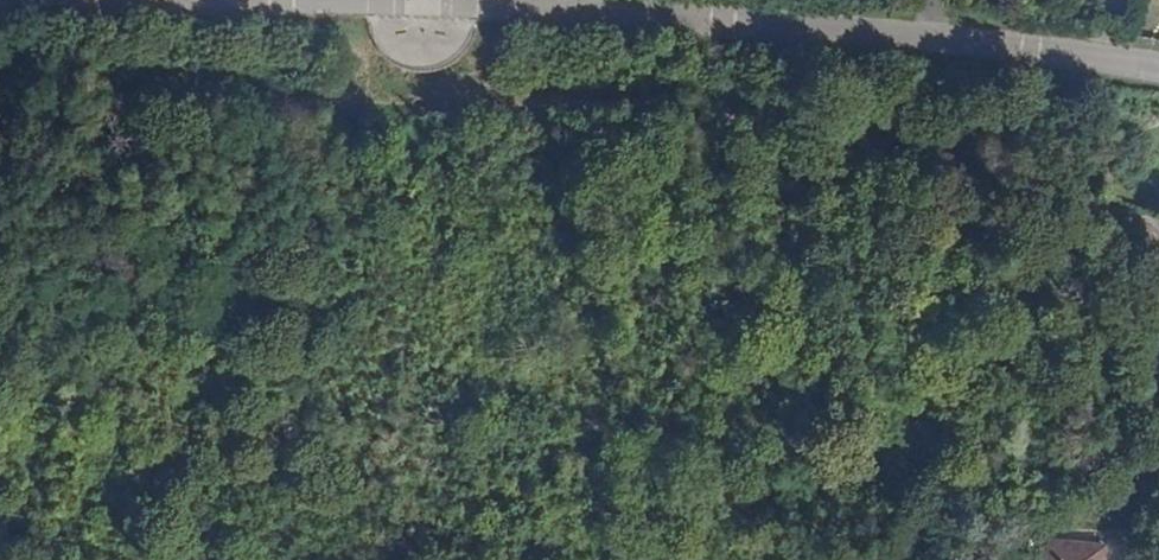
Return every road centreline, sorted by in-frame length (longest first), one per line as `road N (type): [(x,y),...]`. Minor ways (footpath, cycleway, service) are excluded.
road 1 (residential): [(1158,72),(990,43),(251,0)]

